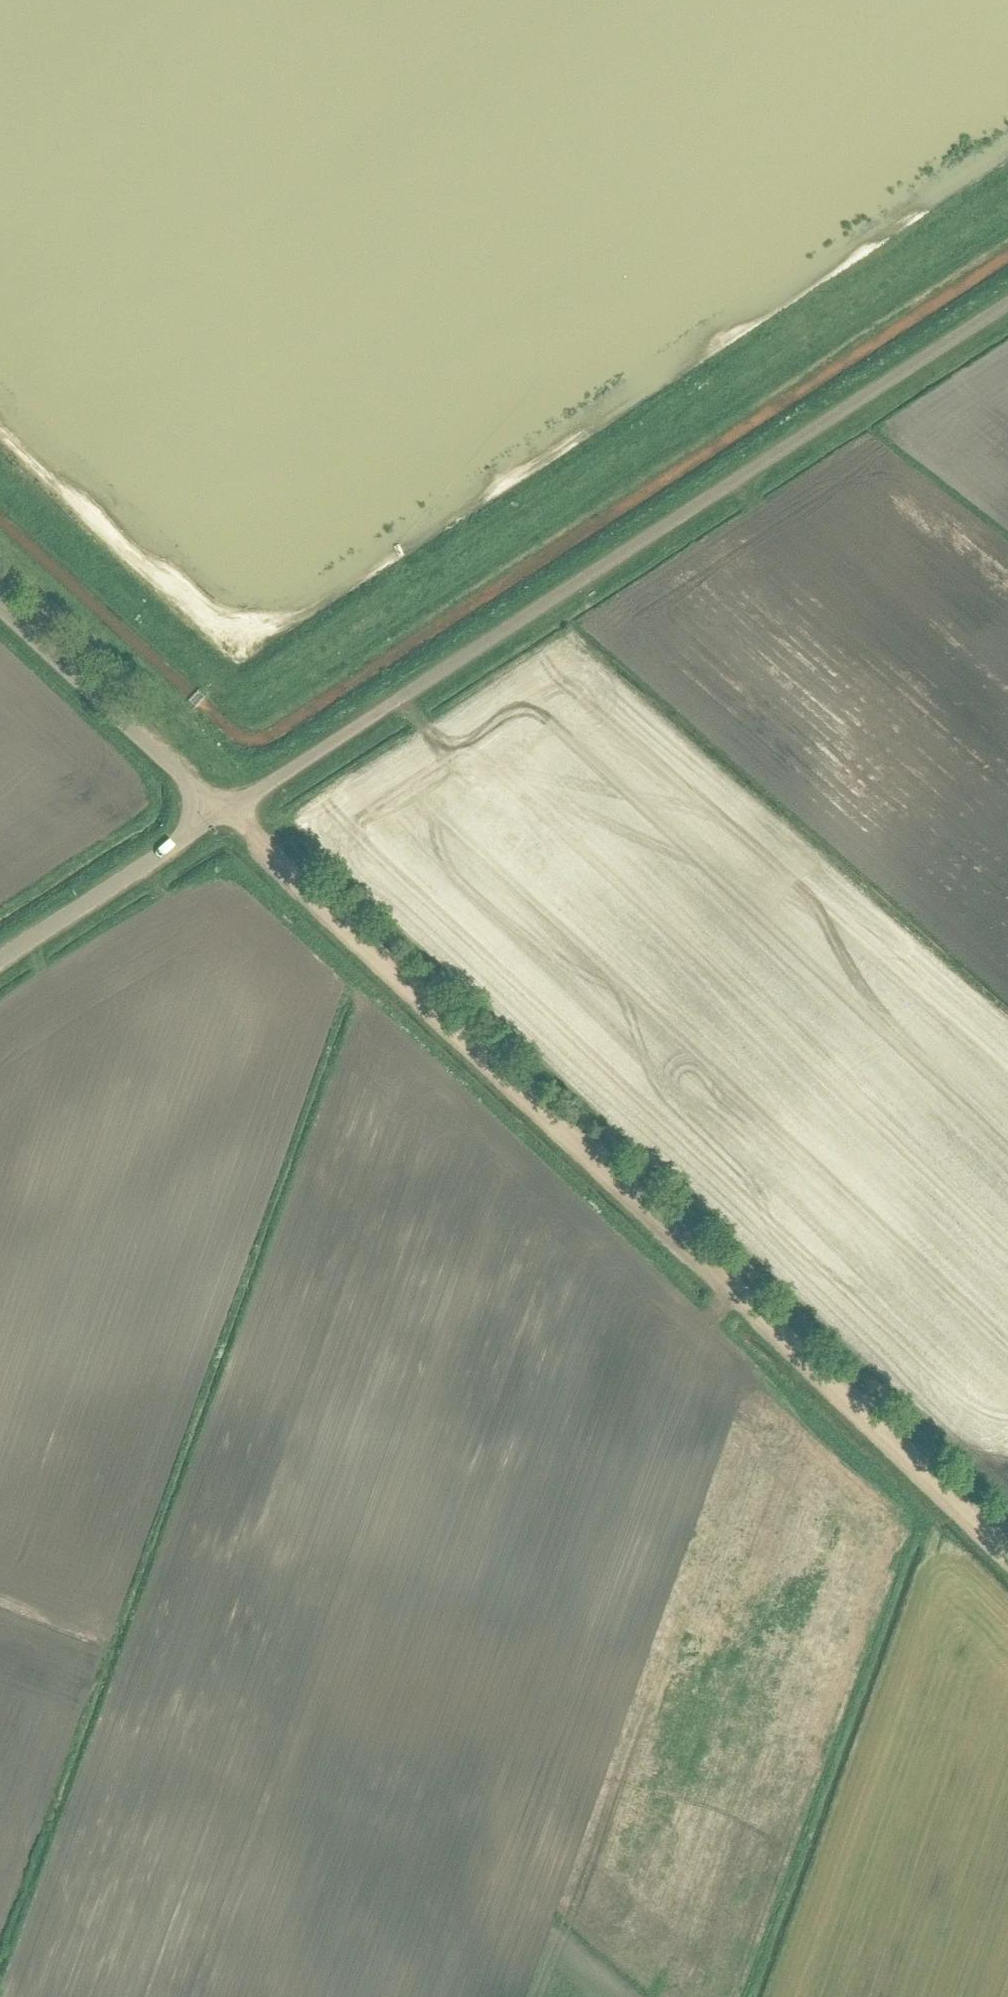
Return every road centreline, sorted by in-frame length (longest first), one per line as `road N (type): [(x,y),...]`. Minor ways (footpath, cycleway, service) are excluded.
road 1 (track): [(221,812),(1007,1554)]
road 2 (tertiary): [(221,812),(1007,302)]
road 3 (unclassified): [(221,812),(0,606)]
road 4 (unclassified): [(0,962),(221,812)]

